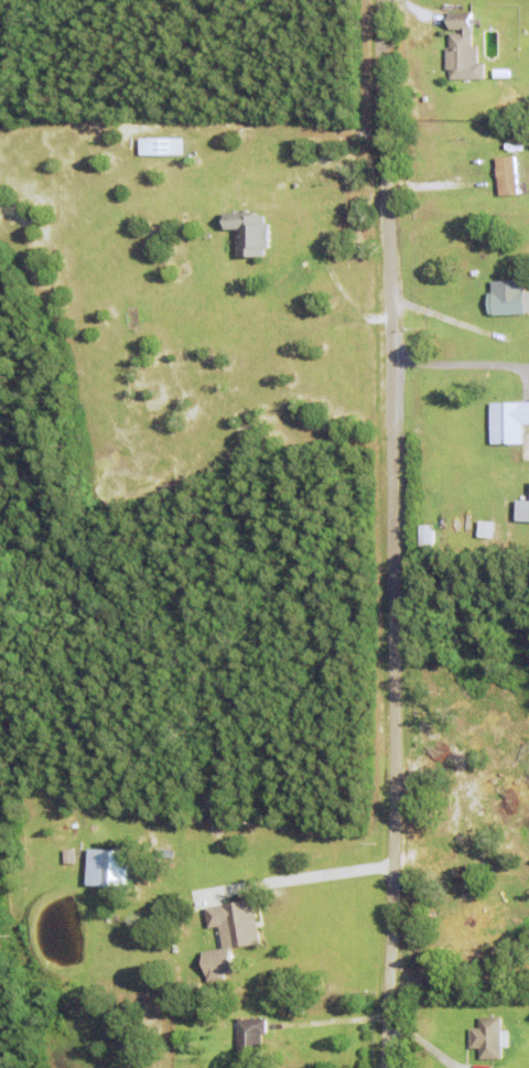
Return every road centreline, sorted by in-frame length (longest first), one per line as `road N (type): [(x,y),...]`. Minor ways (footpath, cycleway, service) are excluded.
road 1 (residential): [(385,1067),(400,510),(391,0)]

